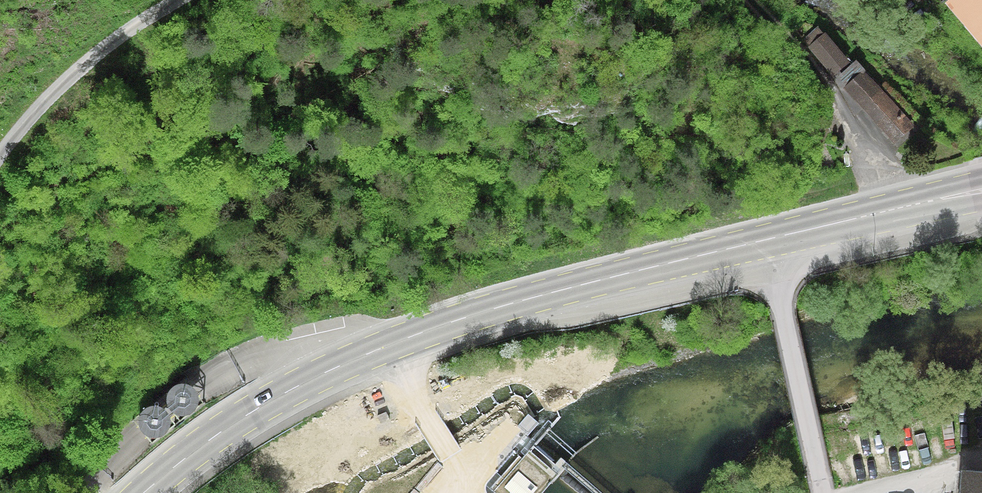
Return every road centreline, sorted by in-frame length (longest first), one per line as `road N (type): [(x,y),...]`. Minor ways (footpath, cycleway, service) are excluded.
road 1 (primary): [(142,492),(238,416),(479,313),(981,190)]
road 2 (track): [(893,209),(870,180),(837,96),(757,0)]
road 3 (track): [(0,155),(77,71),(177,0)]

